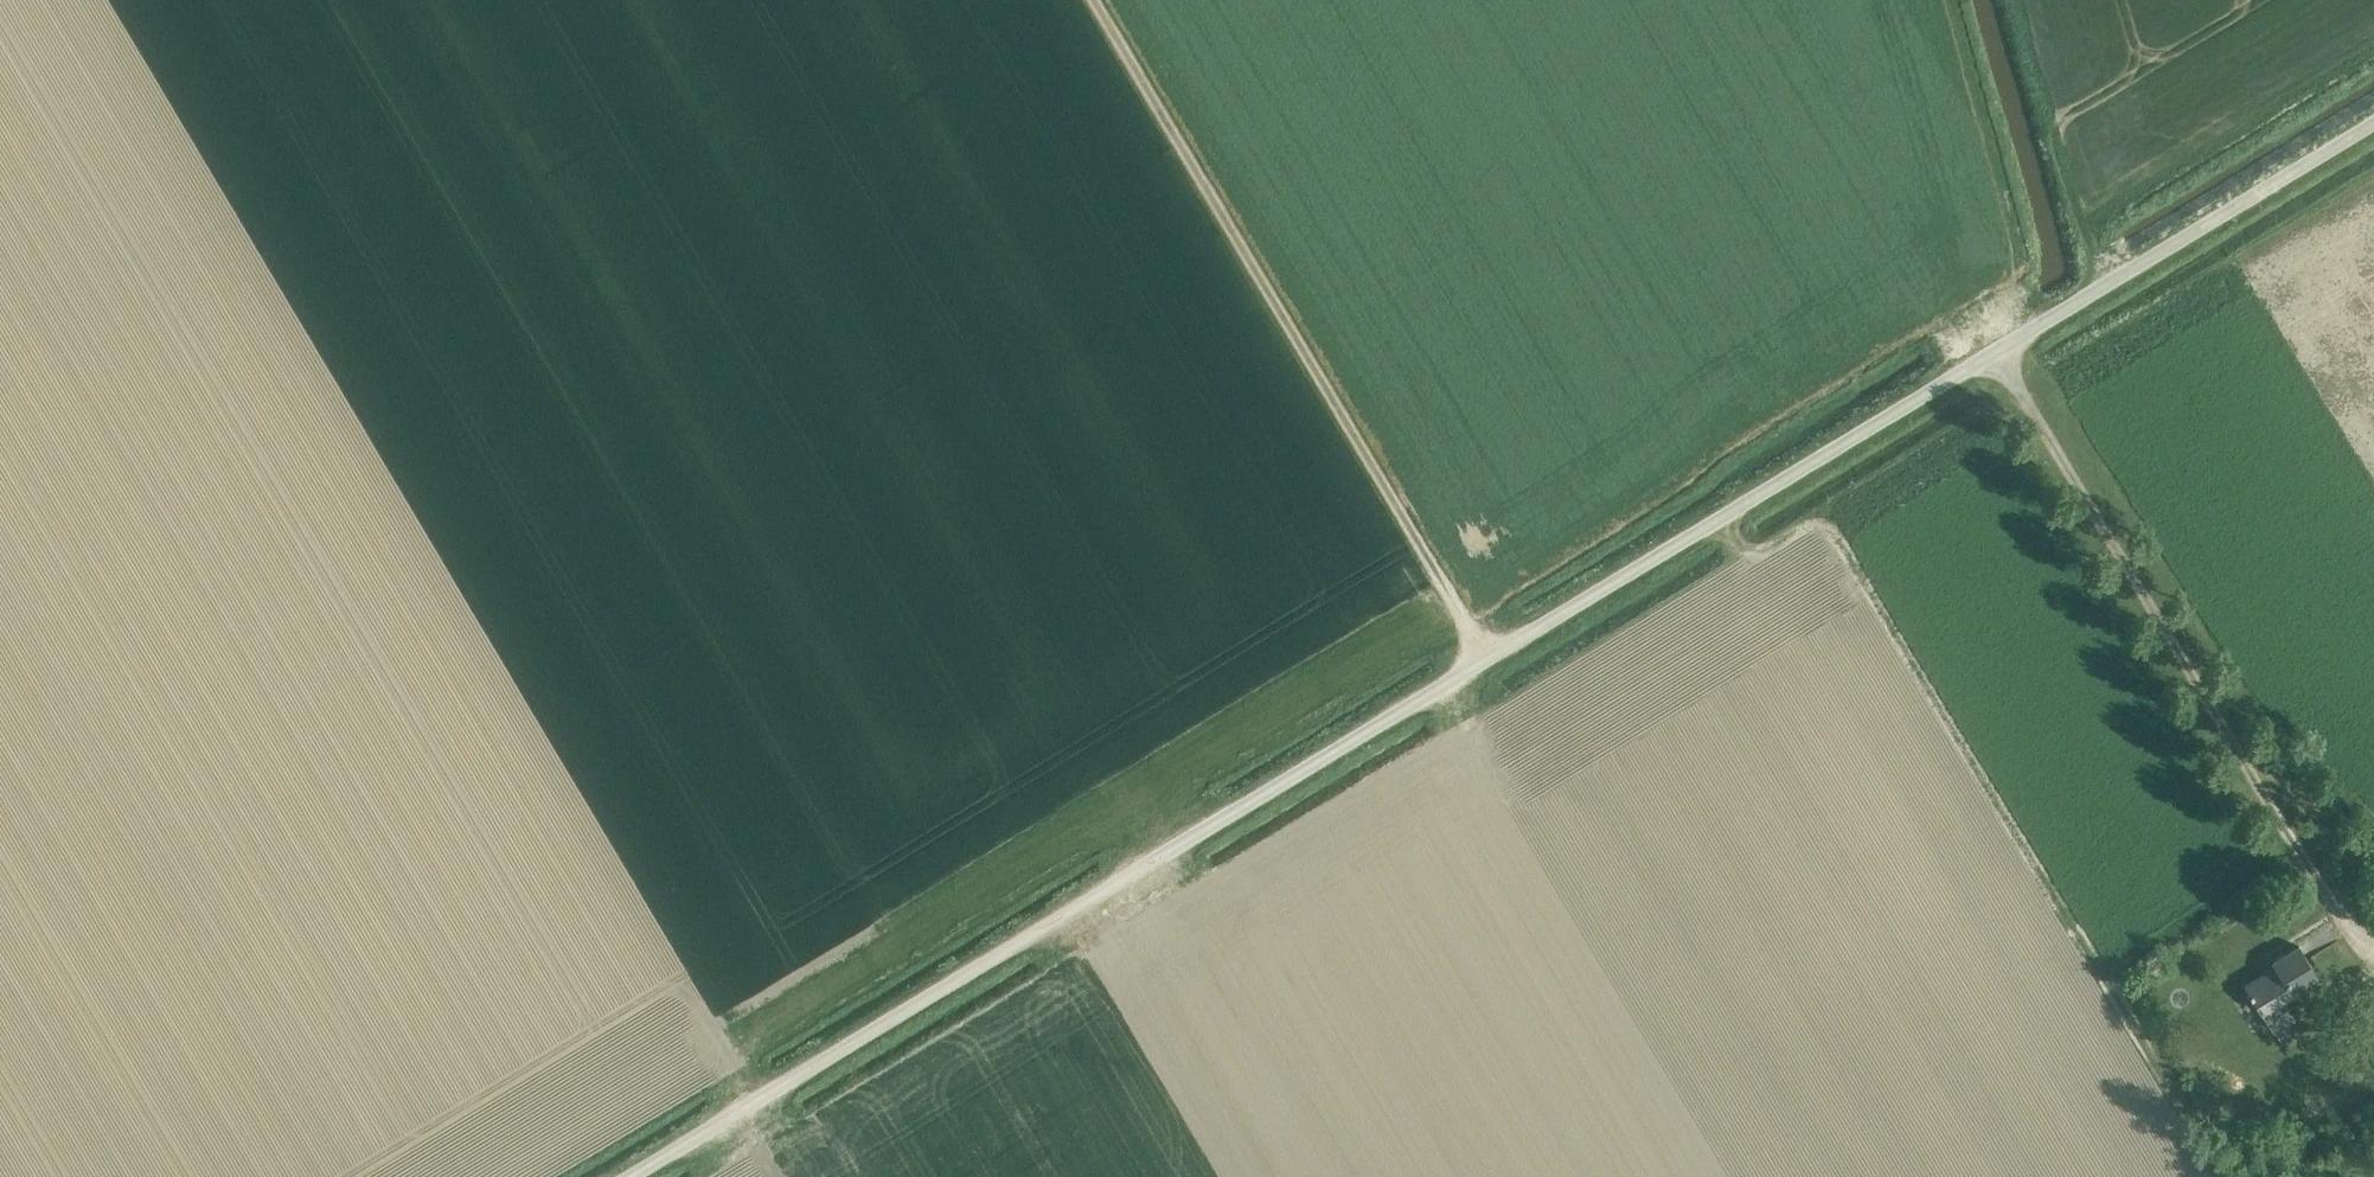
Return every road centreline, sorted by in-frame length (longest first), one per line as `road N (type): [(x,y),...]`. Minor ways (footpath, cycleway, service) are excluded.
road 1 (unclassified): [(628,1176),(2373,123)]

